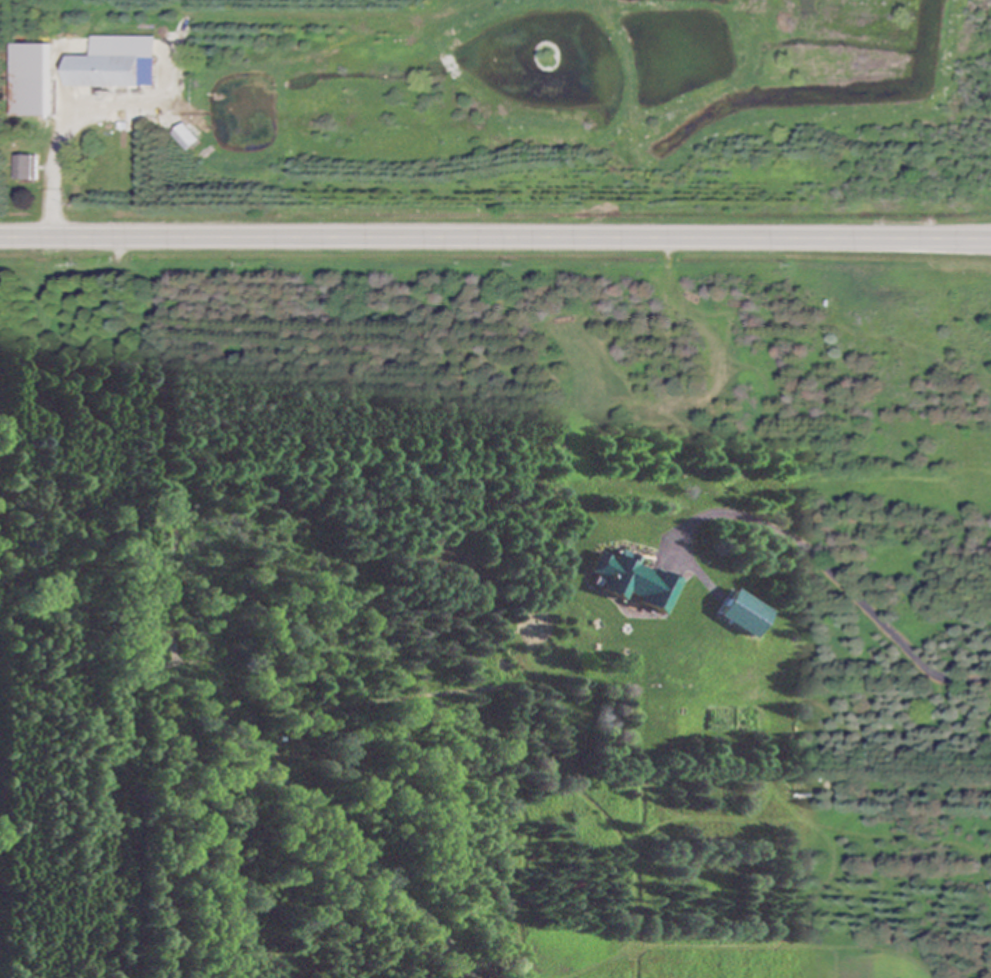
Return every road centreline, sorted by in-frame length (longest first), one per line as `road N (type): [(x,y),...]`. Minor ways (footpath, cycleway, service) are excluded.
road 1 (primary): [(990,237),(0,235)]

